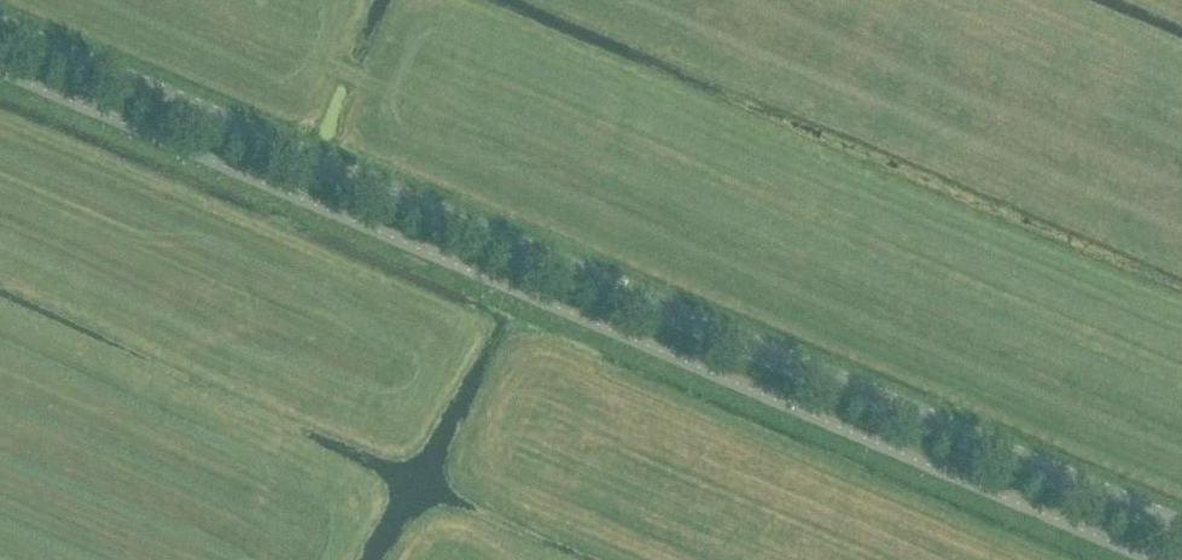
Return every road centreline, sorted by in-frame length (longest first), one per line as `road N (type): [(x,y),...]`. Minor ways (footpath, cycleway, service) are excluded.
road 1 (tertiary): [(1181,529),(0,28)]

